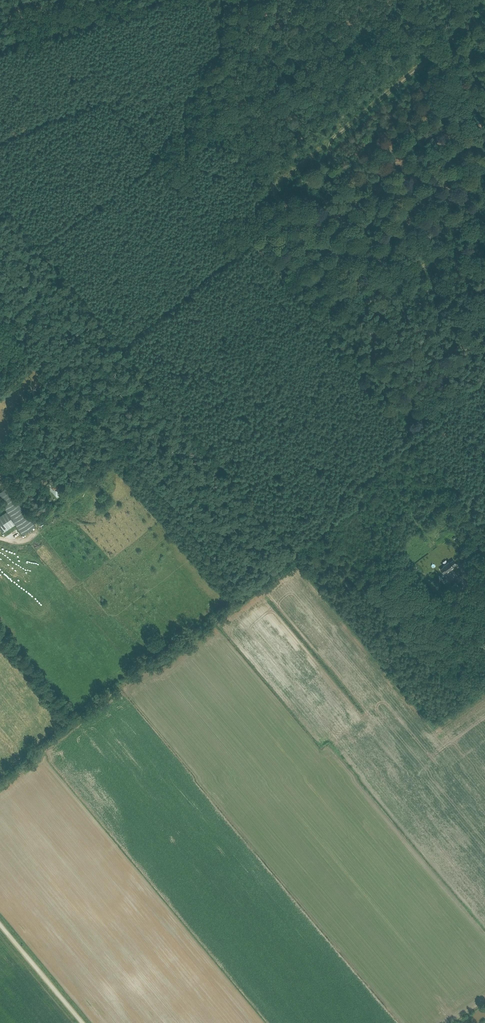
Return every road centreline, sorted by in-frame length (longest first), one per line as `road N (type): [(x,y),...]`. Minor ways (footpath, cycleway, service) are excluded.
road 1 (unclassified): [(83,1022),(0,923)]

